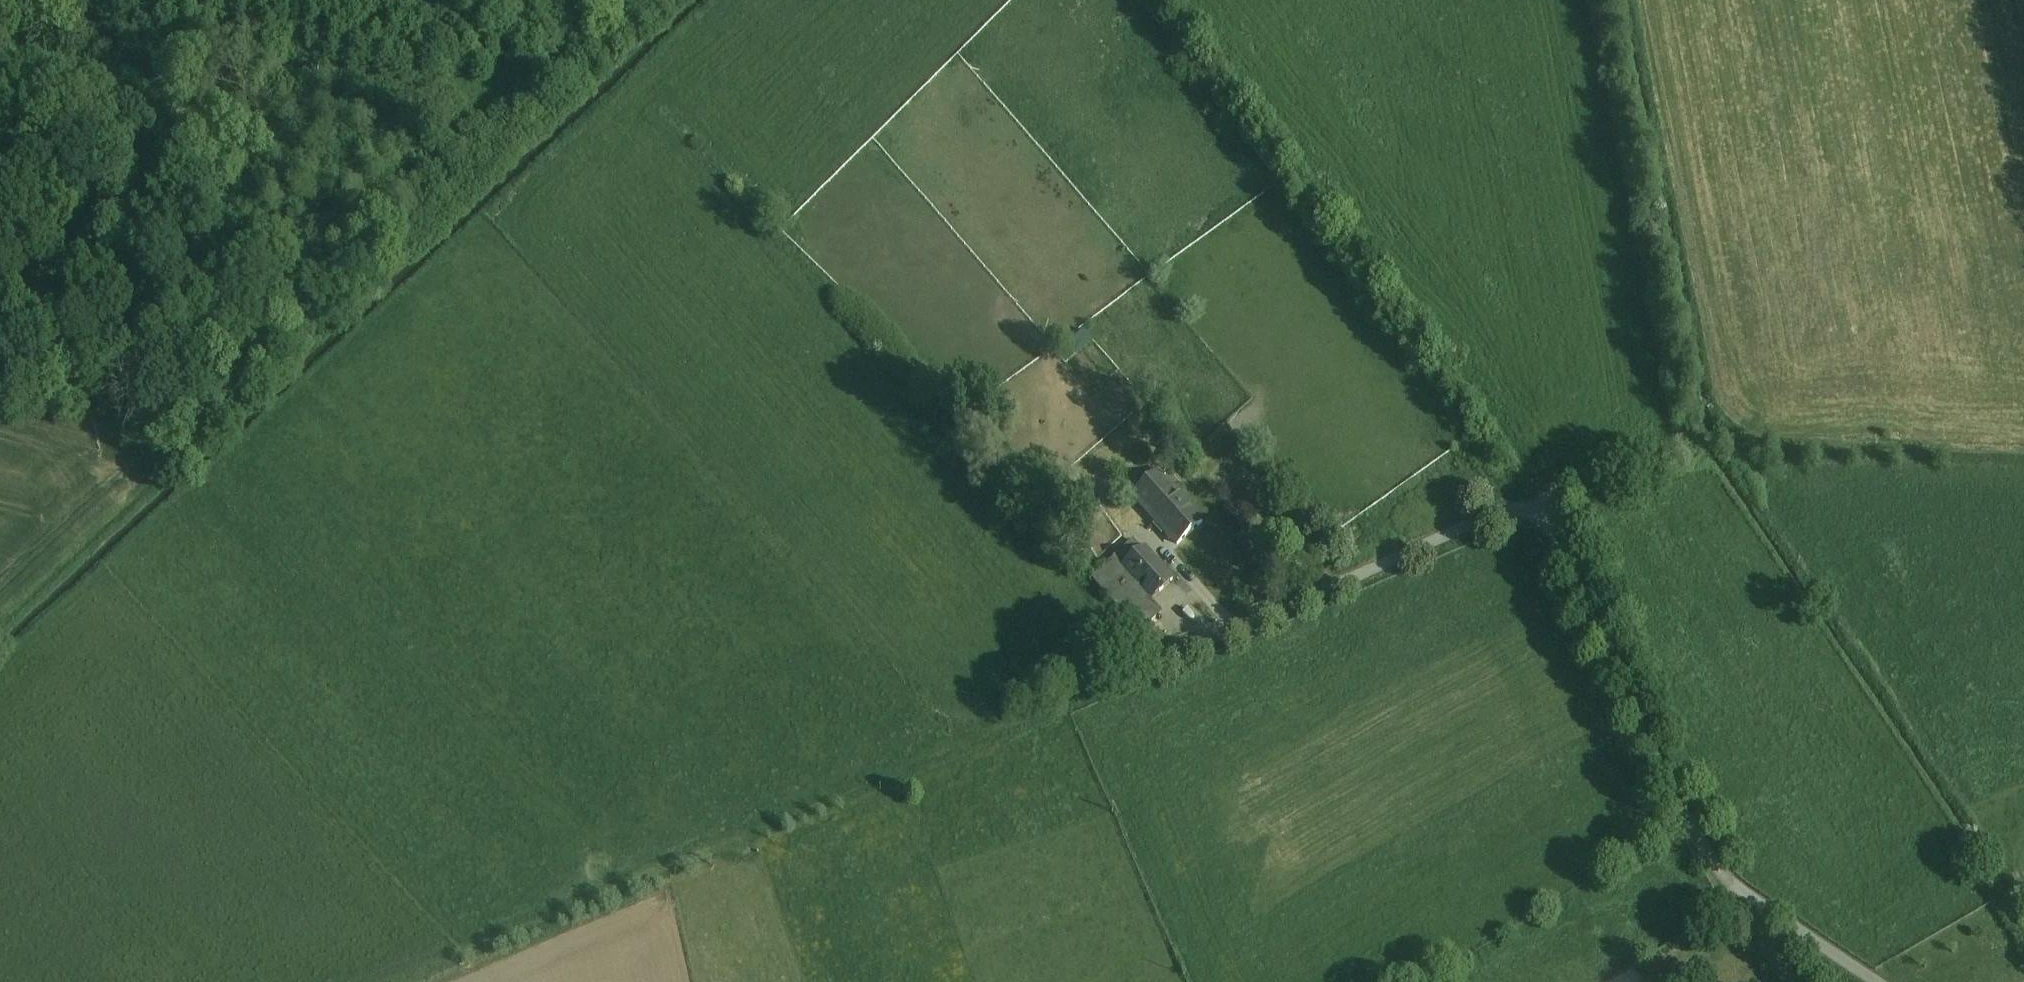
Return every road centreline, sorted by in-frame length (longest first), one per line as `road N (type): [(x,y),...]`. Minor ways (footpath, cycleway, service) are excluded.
road 1 (unclassified): [(1175,652),(1514,507),(1548,514),(1697,836),(1729,878),(1878,981)]
road 2 (track): [(1530,506),(1699,439),(2023,447)]

